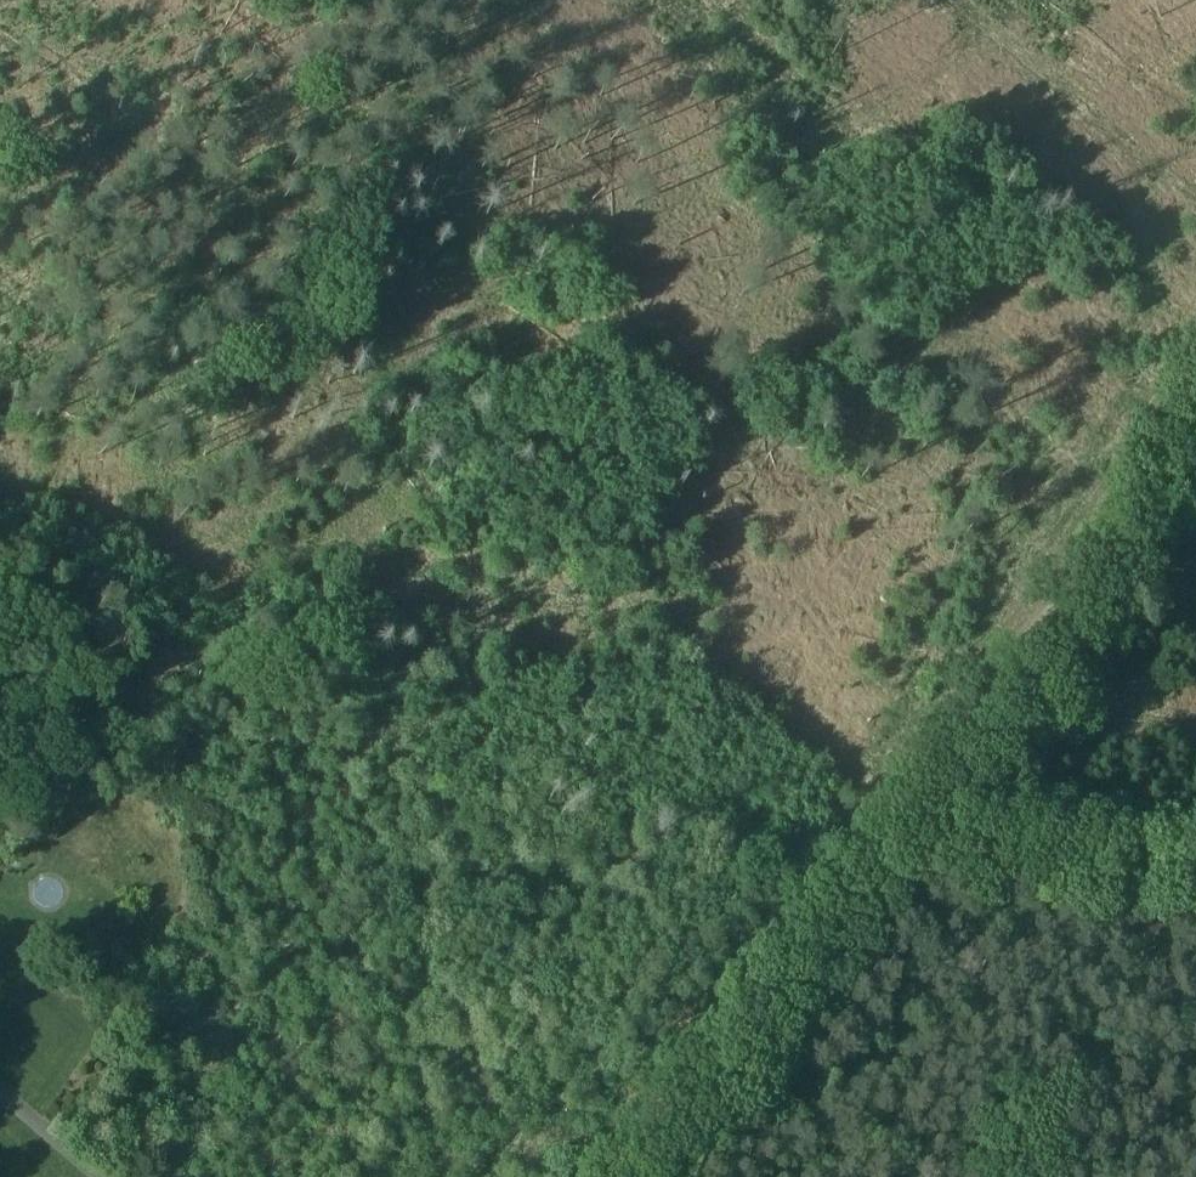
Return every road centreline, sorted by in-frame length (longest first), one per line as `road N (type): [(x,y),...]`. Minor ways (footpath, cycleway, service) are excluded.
road 1 (track): [(1195,367),(826,841)]
road 2 (track): [(826,841),(589,1176)]

